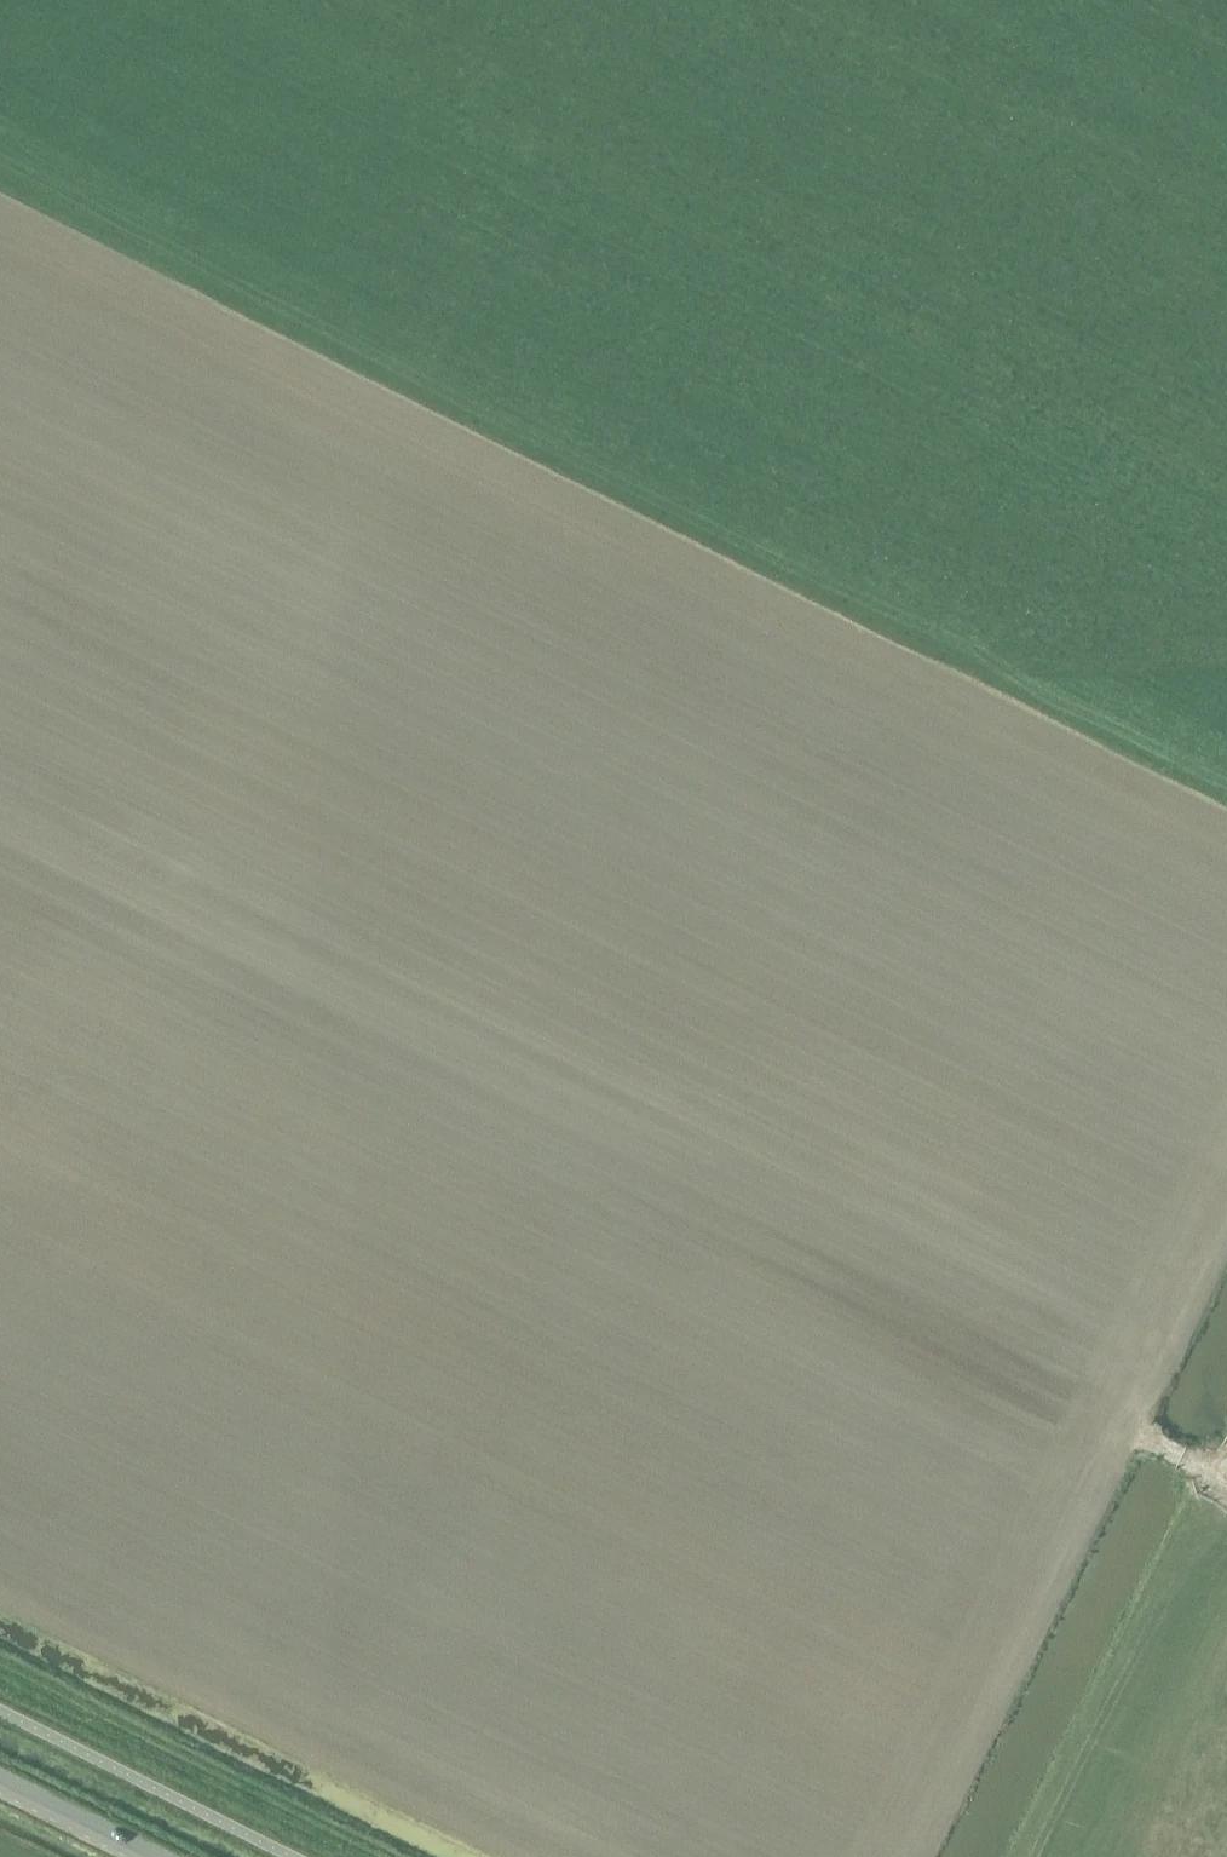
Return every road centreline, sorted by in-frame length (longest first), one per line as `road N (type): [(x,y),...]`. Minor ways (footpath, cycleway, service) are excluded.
road 1 (tertiary): [(143,1856),(0,1785)]

